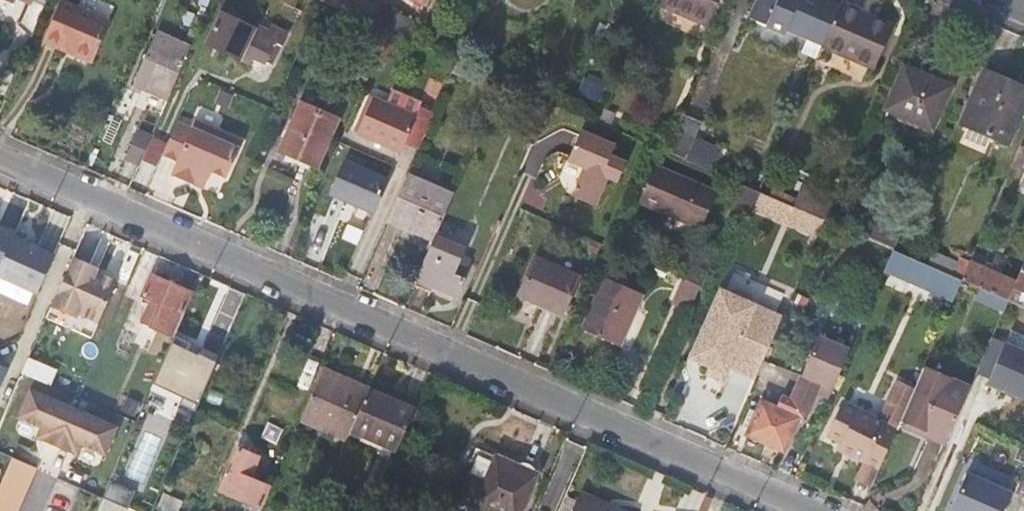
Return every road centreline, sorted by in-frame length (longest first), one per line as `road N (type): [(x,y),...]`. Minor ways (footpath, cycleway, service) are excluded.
road 1 (residential): [(0,158),(810,510)]

